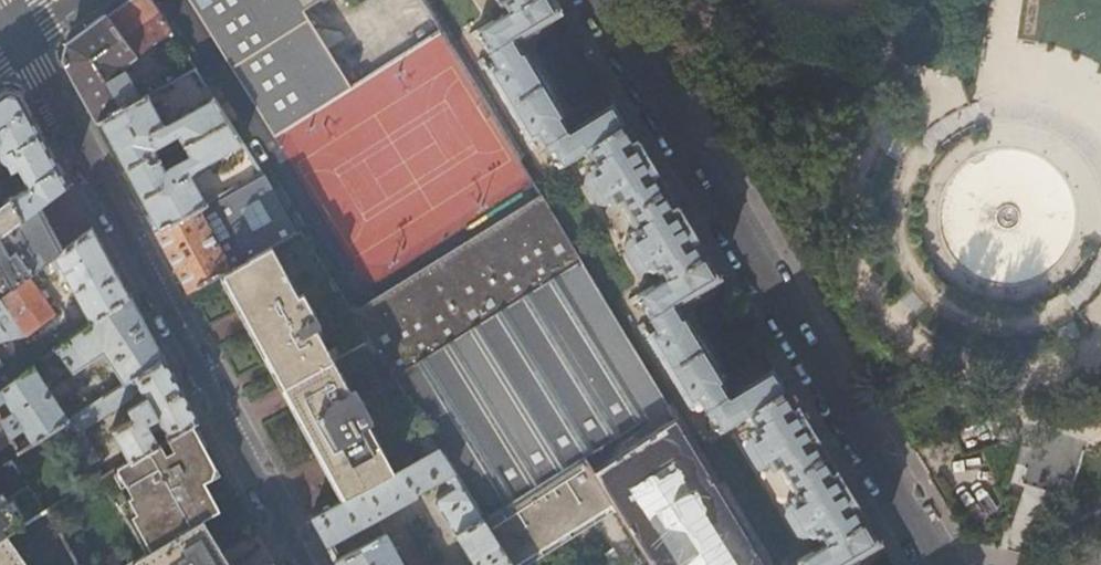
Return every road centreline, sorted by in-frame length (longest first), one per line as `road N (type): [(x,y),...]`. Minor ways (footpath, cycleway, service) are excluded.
road 1 (residential): [(602,0),(943,564)]
road 2 (residential): [(17,30),(303,564)]

